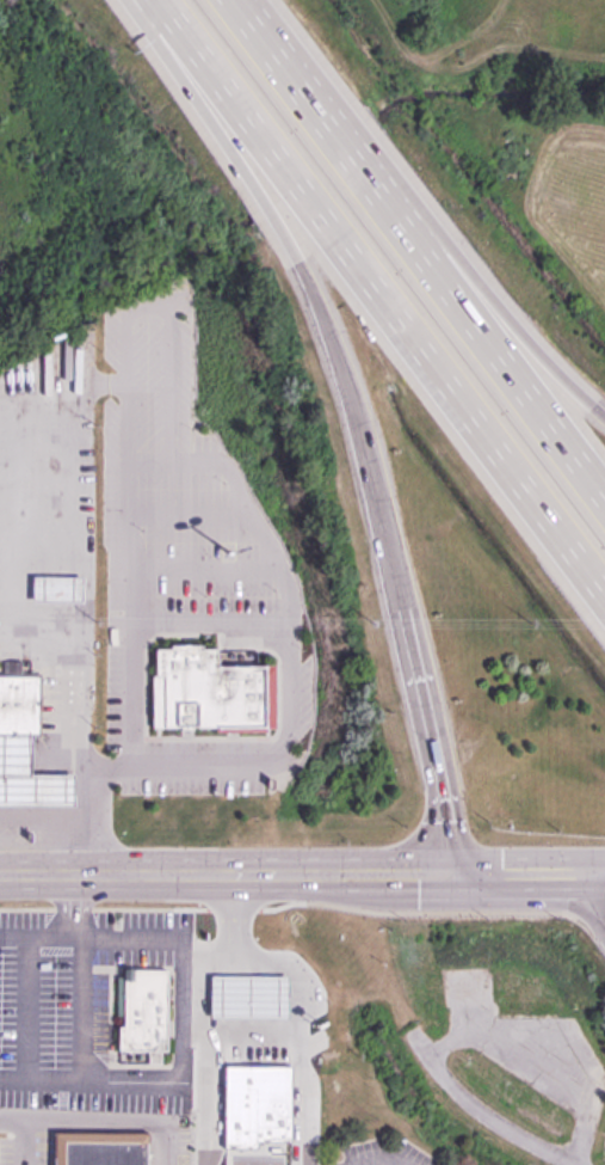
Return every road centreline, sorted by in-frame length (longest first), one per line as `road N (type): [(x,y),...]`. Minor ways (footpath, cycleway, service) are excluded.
road 1 (motorway): [(152,0),(604,608)]
road 2 (motorway): [(604,495),(237,0)]
road 3 (motorway): [(167,20),(309,284),(350,379),(395,572)]
road 4 (tertiary): [(0,875),(461,875)]
road 5 (motorway): [(395,572),(461,875)]
road 6 (motorway): [(604,422),(409,234)]
road 7 (secondary): [(461,875),(584,873)]

